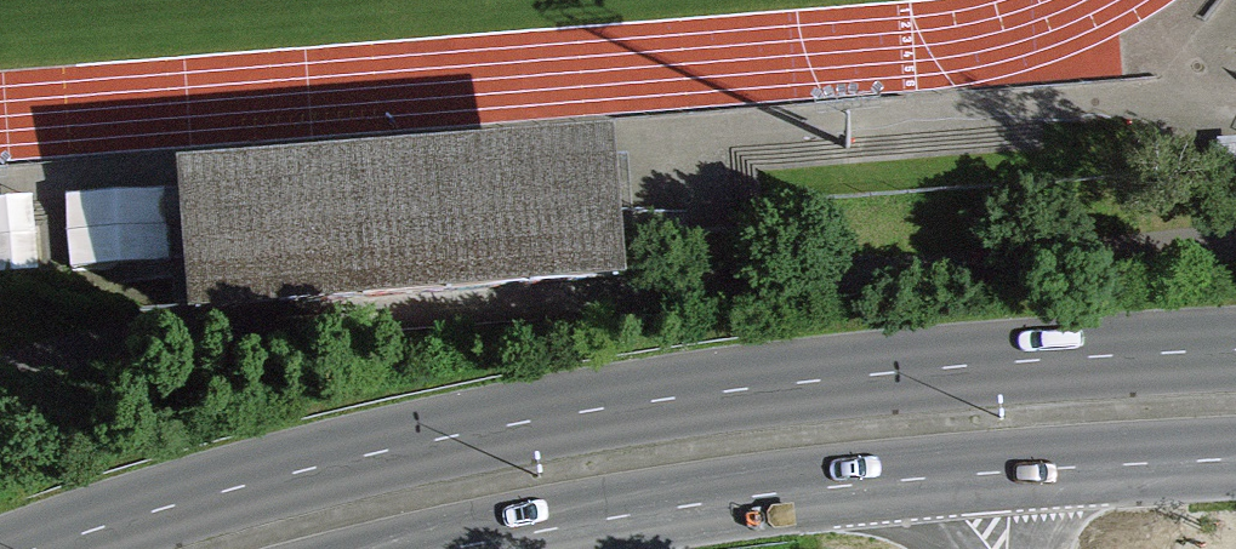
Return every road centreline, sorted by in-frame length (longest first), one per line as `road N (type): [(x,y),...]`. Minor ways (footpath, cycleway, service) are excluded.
road 1 (primary): [(1235,351),(737,389),(494,427),(307,470),(43,548)]
road 2 (primary): [(457,548),(763,495),(1235,459)]

